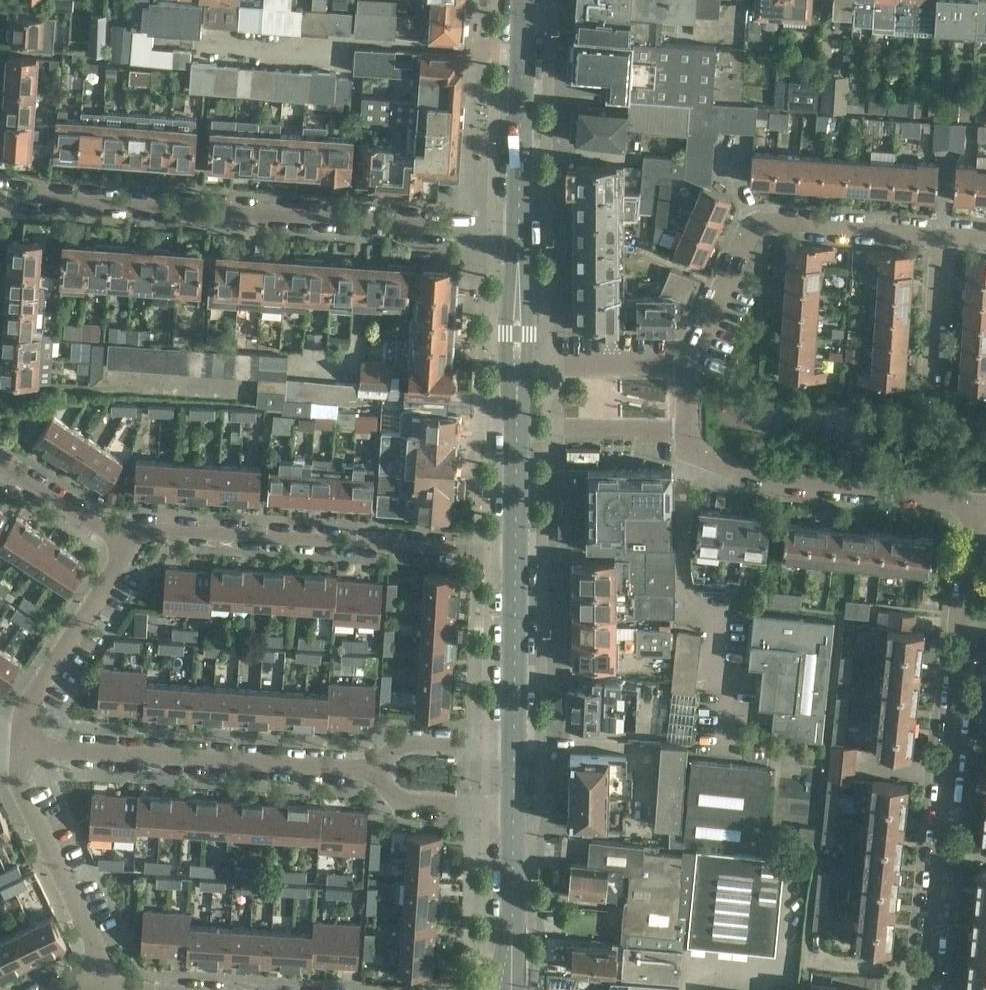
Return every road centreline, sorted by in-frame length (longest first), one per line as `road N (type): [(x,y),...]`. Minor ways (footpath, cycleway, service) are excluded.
road 1 (residential): [(525,227),(0,197)]
road 2 (residential): [(926,989),(975,507)]
road 3 (residential): [(515,553),(122,528)]
road 4 (residential): [(373,770),(20,748)]
road 5 (residential): [(942,235),(754,225),(688,359)]
road 6 (residential): [(686,429),(692,453),(779,484),(975,507)]
road 7 (residential): [(18,727),(31,694),(121,567),(122,528)]
road 8 (secondary): [(525,227),(527,0)]
road 9 (residential): [(98,978),(90,933),(16,776)]
road 10 (secondary): [(515,748),(515,553)]
road 11 (secondary): [(507,989),(514,809)]
road 12 (residential): [(515,429),(686,429)]
road 13 (residential): [(688,359),(519,355)]
road 14 (residential): [(373,770),(396,801),(514,809)]
road 15 (residential): [(515,748),(403,743),(373,770)]
road 16 (residential): [(931,381),(942,235)]
road 17 (residential): [(122,528),(91,520),(0,467)]
road 18 (secondary): [(519,355),(525,227)]
road 19 (secondary): [(515,553),(515,429)]

